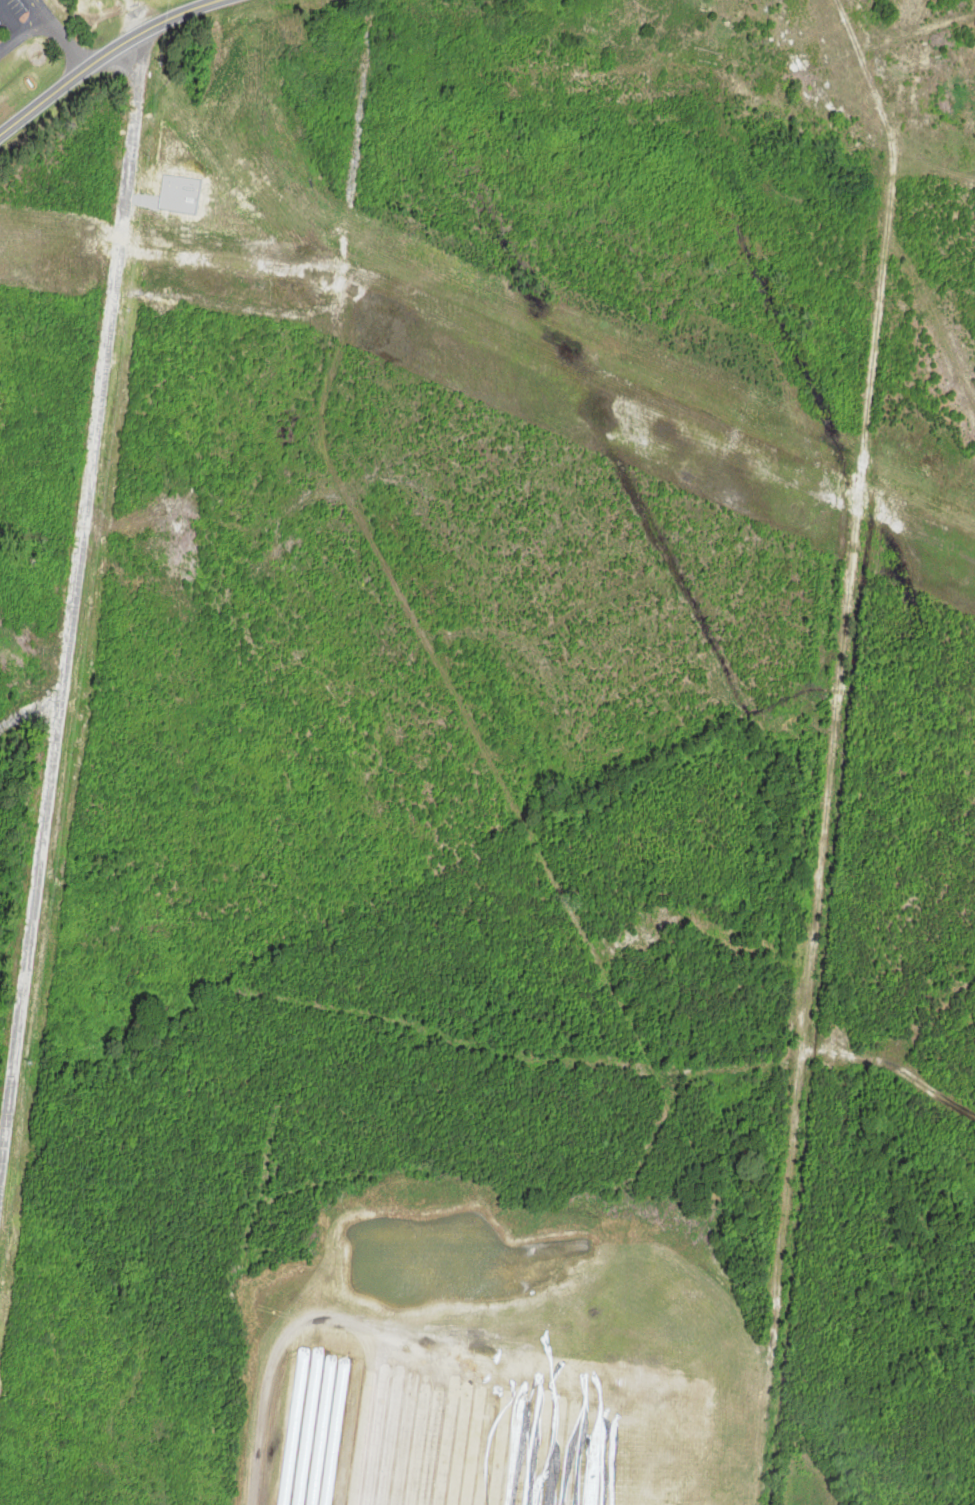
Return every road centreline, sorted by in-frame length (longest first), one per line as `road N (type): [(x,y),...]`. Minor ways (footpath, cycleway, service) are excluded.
road 1 (track): [(0,1164),(143,31)]
road 2 (residential): [(0,135),(143,31),(219,0)]

